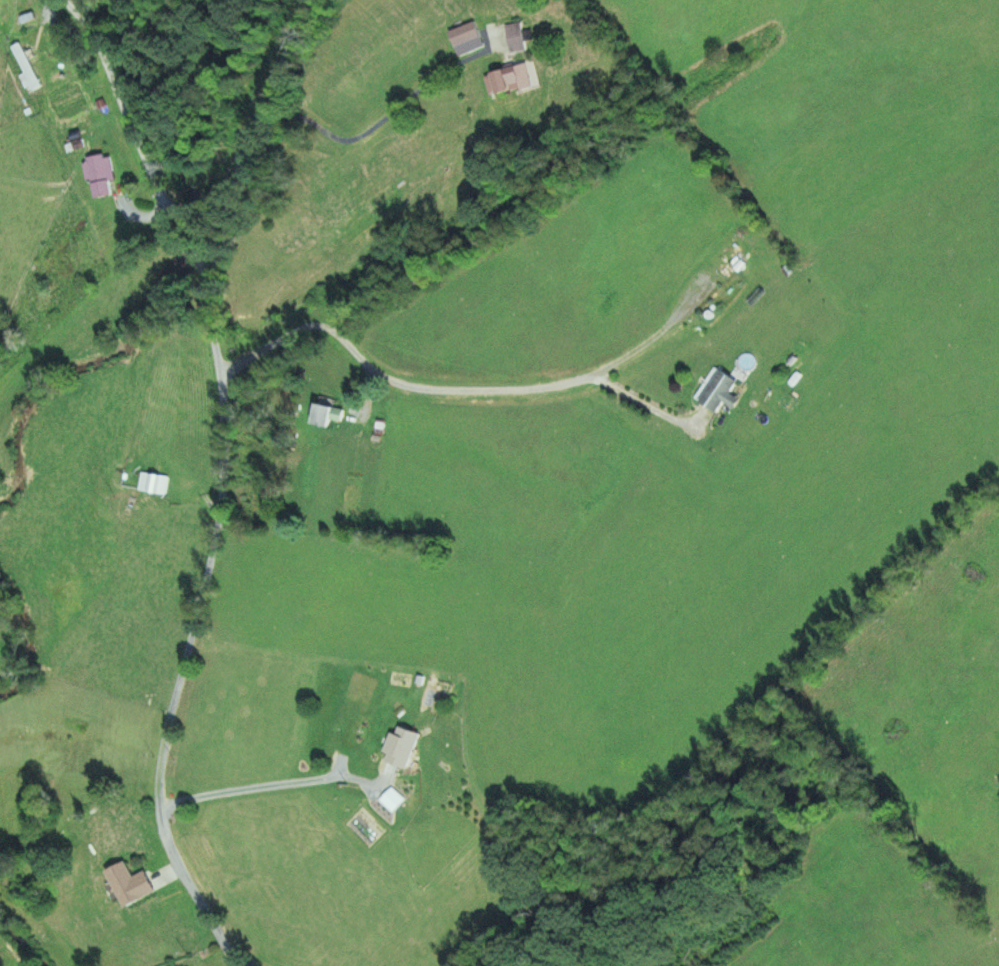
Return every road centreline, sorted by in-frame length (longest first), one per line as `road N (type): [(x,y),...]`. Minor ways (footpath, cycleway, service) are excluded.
road 1 (residential): [(241,965),(181,865),(166,801),(169,721),(213,541),(222,451),(213,272)]
road 2 (residential): [(213,272),(131,235),(65,58),(15,0)]
road 3 (residential): [(213,272),(269,91),(315,0)]

